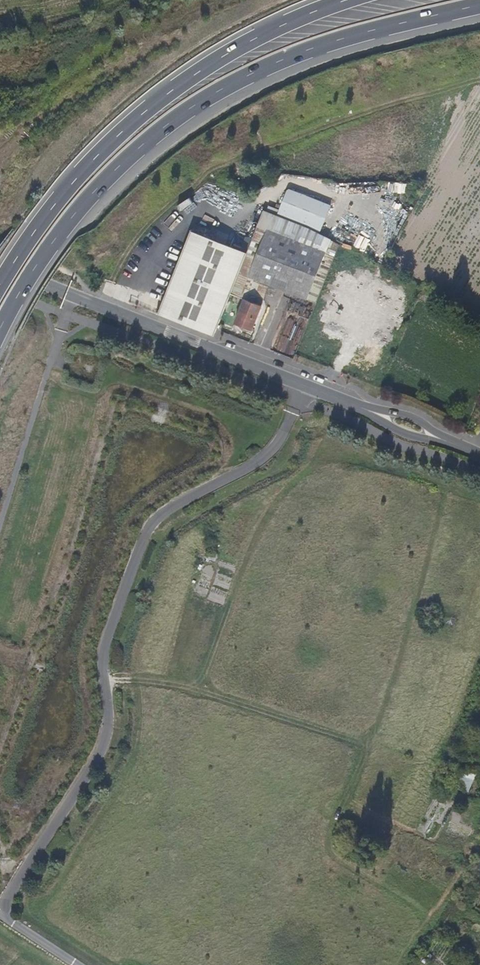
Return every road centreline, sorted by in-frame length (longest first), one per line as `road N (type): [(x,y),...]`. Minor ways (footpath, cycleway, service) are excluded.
road 1 (unclassified): [(305,387),(272,449),(158,520),(106,638),(111,721),(94,769),(0,917)]
road 2 (trunk): [(0,330),(89,199),(198,104),(315,48),(479,6)]
road 3 (trunk): [(347,0),(259,38),(149,109),(60,199),(0,285)]
road 4 (tertiary): [(0,267),(305,387)]
road 5 (tertiary): [(305,387),(479,454)]

